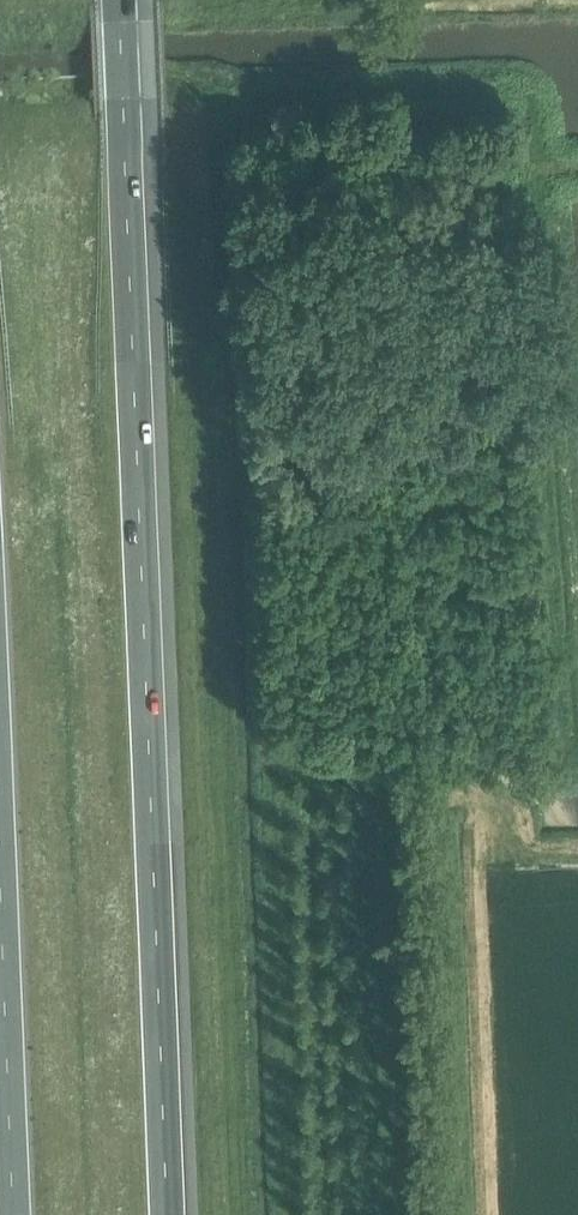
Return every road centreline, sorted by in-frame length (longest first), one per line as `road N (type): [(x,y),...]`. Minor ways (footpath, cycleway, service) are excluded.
road 1 (motorway): [(164,1214),(117,0)]
road 2 (motorway): [(0,812),(14,1214)]

